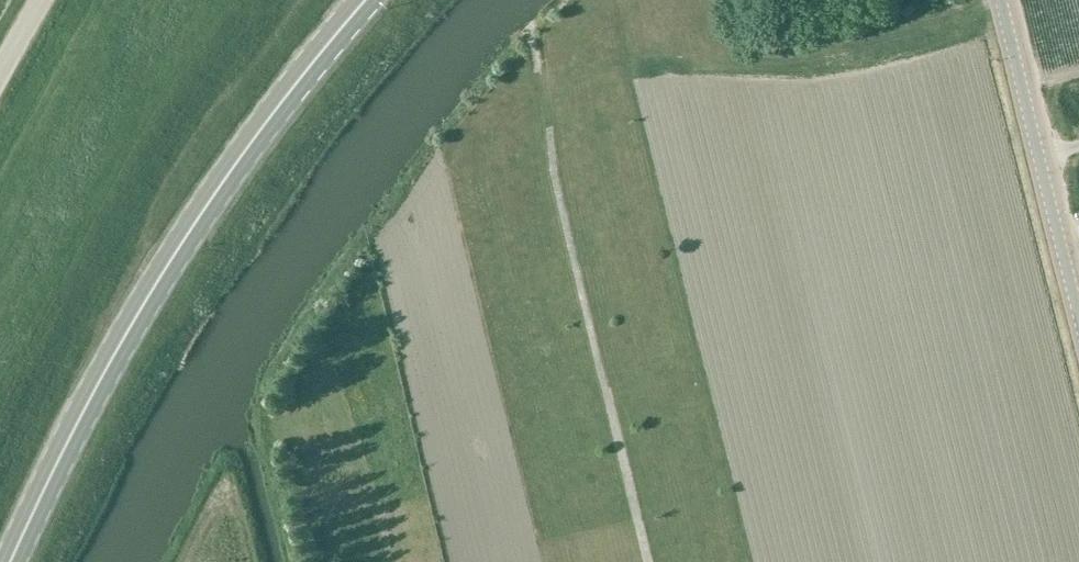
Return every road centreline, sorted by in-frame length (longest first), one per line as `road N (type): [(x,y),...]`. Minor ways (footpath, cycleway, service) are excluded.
road 1 (primary): [(12,561),(179,249),(249,146),(367,0)]
road 2 (tertiary): [(1078,315),(998,0)]

